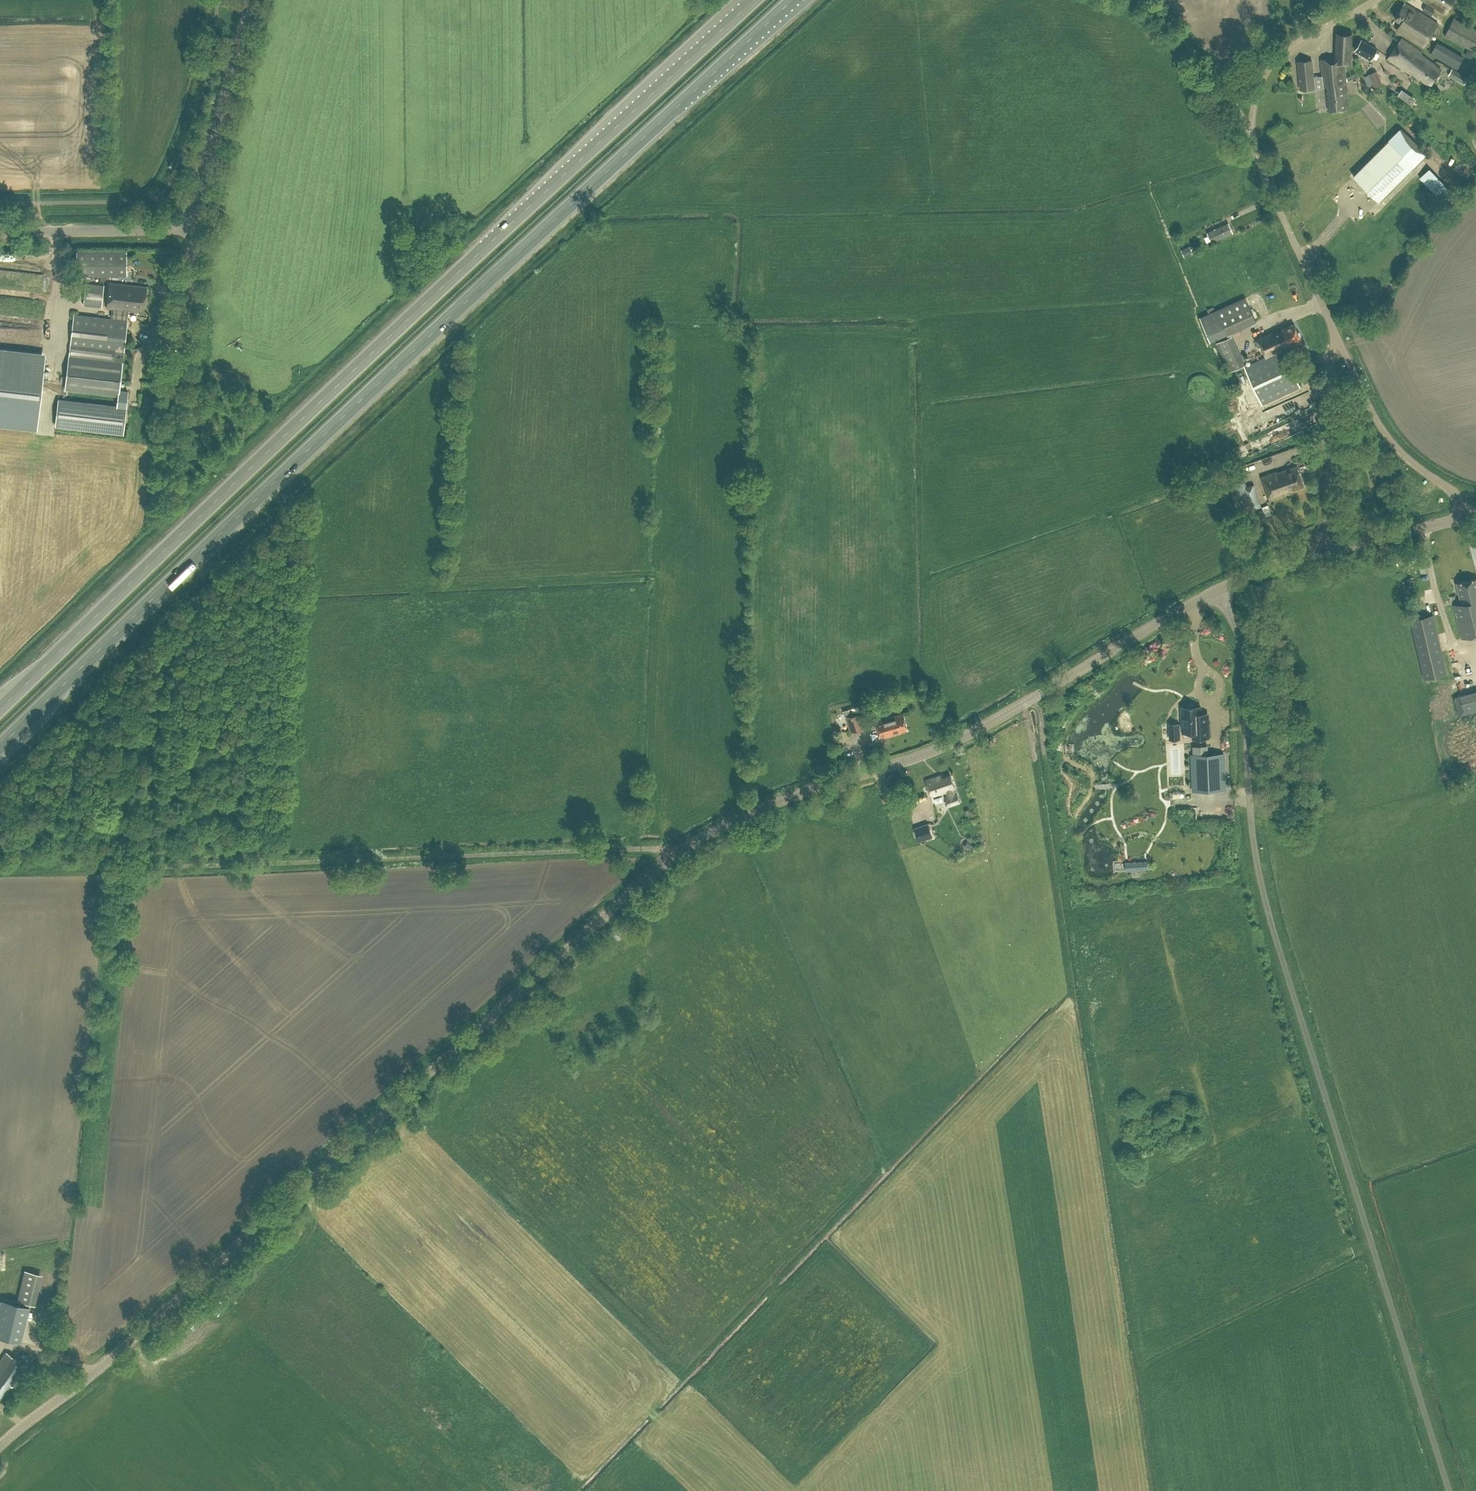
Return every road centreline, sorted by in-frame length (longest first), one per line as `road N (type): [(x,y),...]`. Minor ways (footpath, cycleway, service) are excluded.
road 1 (trunk): [(0,746),(790,0)]
road 2 (trunk): [(753,0),(0,708)]
road 3 (unclassified): [(1451,1490),(1269,909),(1252,817),(1244,650),(1219,588)]
road 4 (tertiary): [(0,1445),(92,1374),(673,854)]
road 5 (tertiary): [(673,854),(732,818),(983,727),(1219,588)]
road 6 (unclassified): [(673,854),(644,847),(115,866)]
road 7 (unclassified): [(1337,339),(1250,127),(1260,83),(1279,55),(1375,0)]
road 8 (unclassified): [(185,218),(201,194),(254,0)]
road 9 (unclassified): [(1324,551),(1337,339)]
road 10 (unclassified): [(1458,493),(1408,458),(1382,428),(1337,339)]
road 11 (unclassified): [(0,231),(157,229),(185,218)]
road 12 (track): [(1250,127),(1144,0)]
road 13 (unclassified): [(180,362),(192,254),(185,218)]
road 14 (tertiary): [(1324,551),(1461,518)]

